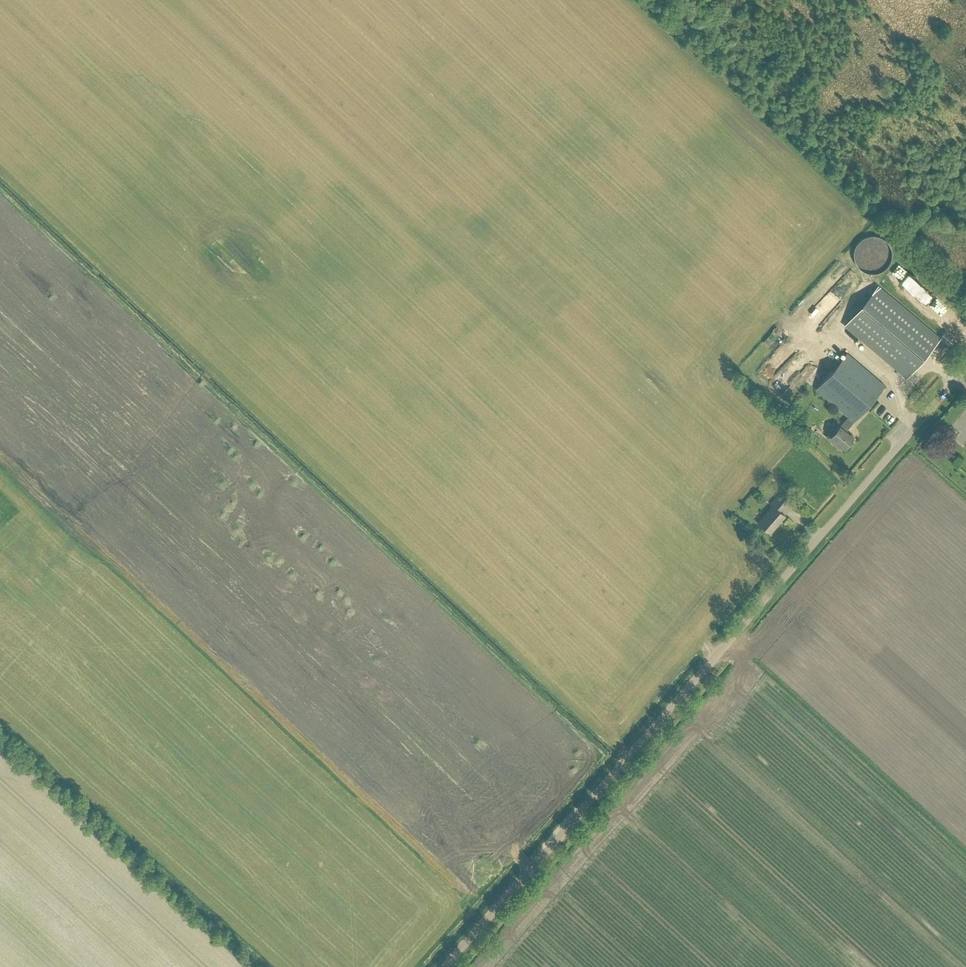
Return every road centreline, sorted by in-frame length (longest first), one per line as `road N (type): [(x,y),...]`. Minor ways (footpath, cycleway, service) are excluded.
road 1 (unclassified): [(444,966),(965,366)]

